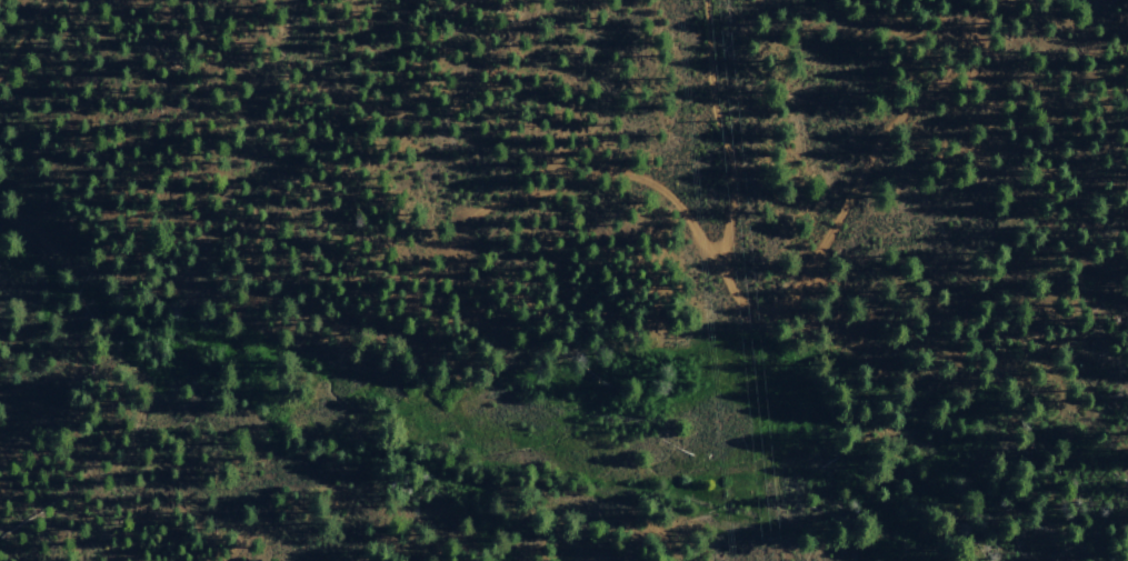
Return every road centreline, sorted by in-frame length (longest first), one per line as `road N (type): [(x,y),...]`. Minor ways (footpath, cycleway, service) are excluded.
road 1 (track): [(708,0),(710,92),(733,174),(720,246),(707,246),(653,181),(600,171),(463,209),(450,216),(445,234)]
road 2 (track): [(720,246),(745,304),(766,310),(789,302),(882,139),(940,80),(979,22),(1010,0)]

